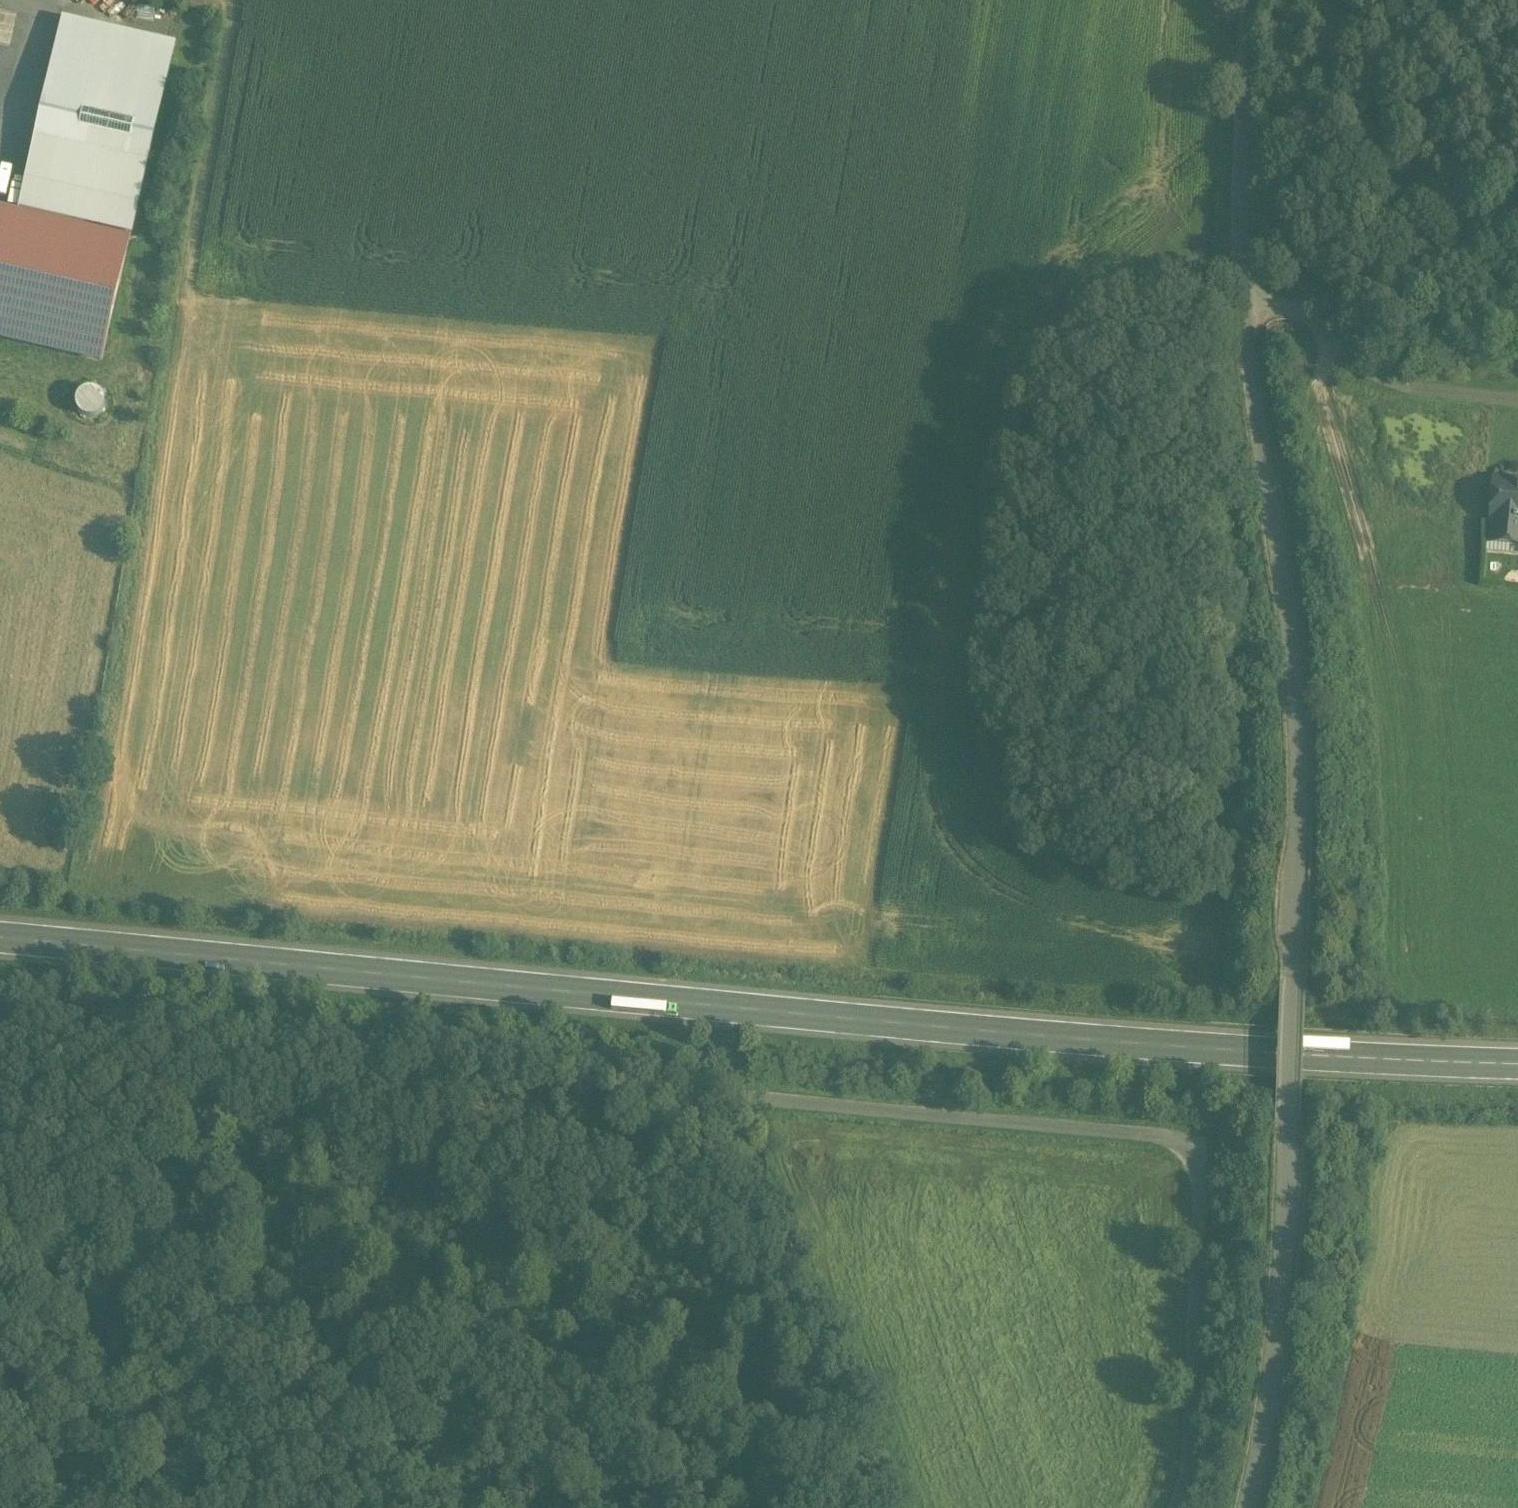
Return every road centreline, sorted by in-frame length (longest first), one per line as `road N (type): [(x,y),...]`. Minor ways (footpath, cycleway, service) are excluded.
road 1 (unclassified): [(0,1032),(1166,1136),(1199,1157),(1203,1173),(1191,1457),(1177,1507)]
road 2 (primary): [(1517,1066),(1100,1040),(0,940)]
road 3 (unclassified): [(1247,0),(1245,253),(1300,724),(1280,1309),(1248,1507)]

